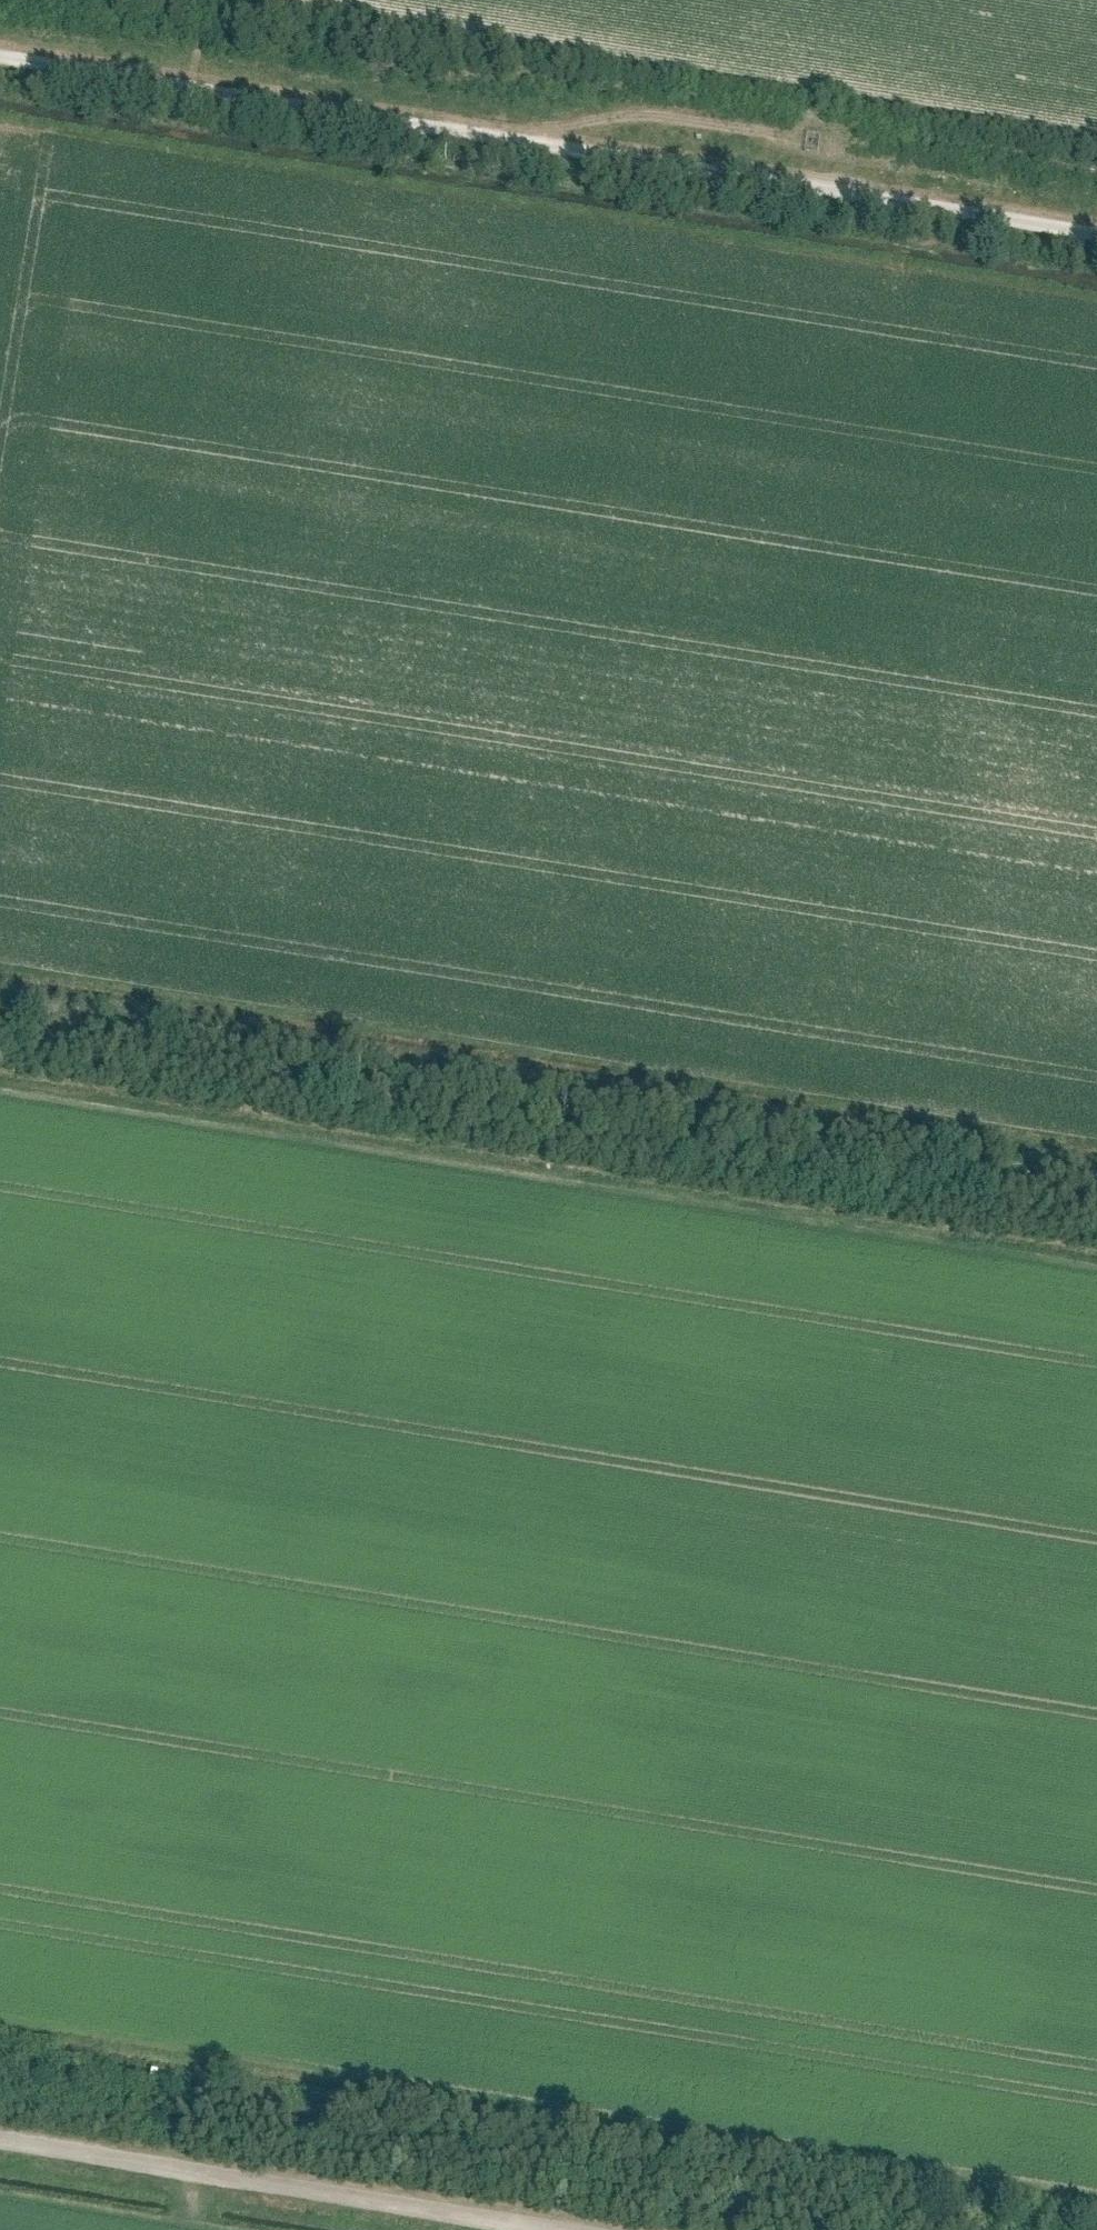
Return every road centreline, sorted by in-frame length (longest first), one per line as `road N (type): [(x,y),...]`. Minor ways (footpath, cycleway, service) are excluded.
road 1 (track): [(1096,225),(0,49)]
road 2 (track): [(660,2229),(0,2123)]

